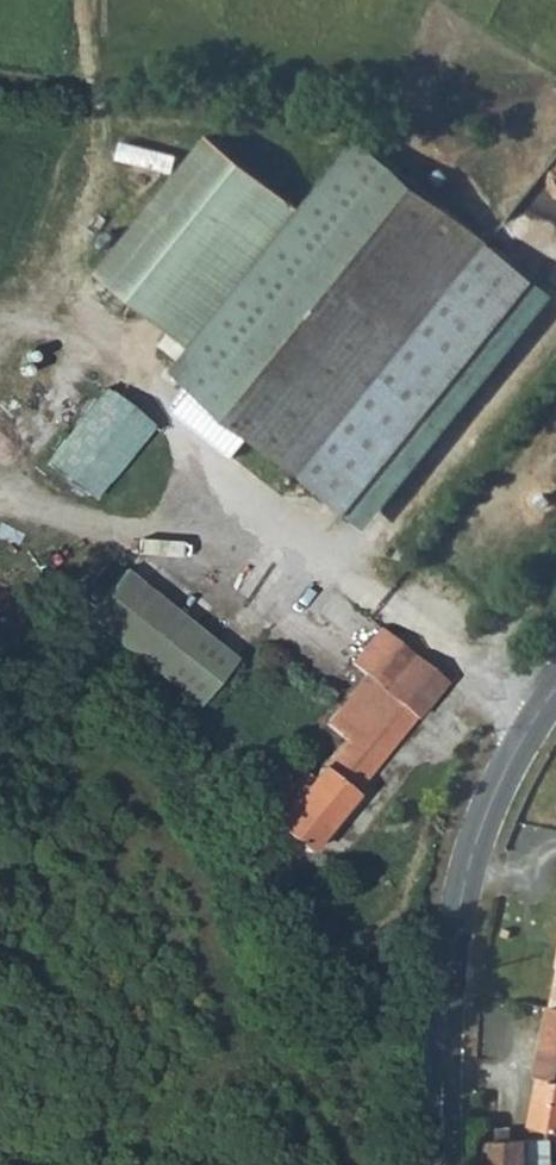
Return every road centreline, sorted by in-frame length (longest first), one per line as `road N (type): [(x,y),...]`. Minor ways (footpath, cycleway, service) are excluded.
road 1 (secondary): [(555,689),(473,843),(453,930),(441,1164)]

